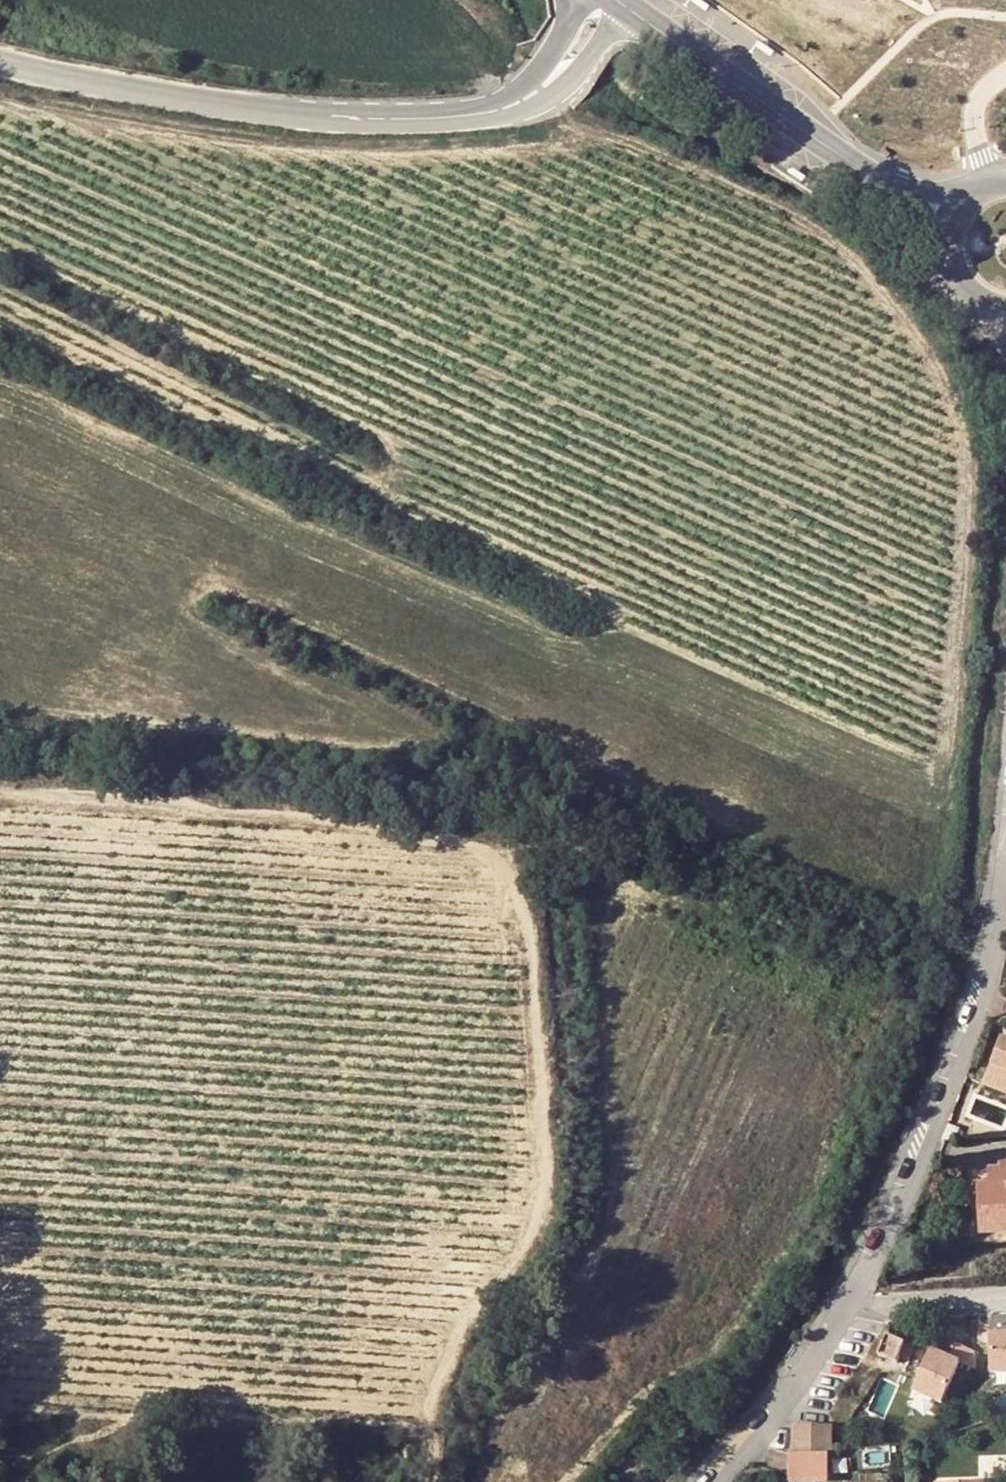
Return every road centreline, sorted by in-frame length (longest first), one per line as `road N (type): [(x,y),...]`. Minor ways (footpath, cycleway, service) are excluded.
road 1 (track): [(0,786),(365,821),(478,844),(516,880),(535,937),(540,1077),(554,1138),(546,1196),(517,1260),(458,1348),(427,1481)]
road 2 (residential): [(1005,897),(983,1009),(882,1257),(777,1421),(723,1481)]
road 3 (tertiary): [(0,62),(335,124),(459,122),(508,109)]
road 4 (tertiary): [(900,188),(625,8)]
road 5 (tertiary): [(508,109),(559,90),(588,65),(625,8)]
road 6 (tertiary): [(579,0),(562,40),(508,109)]

